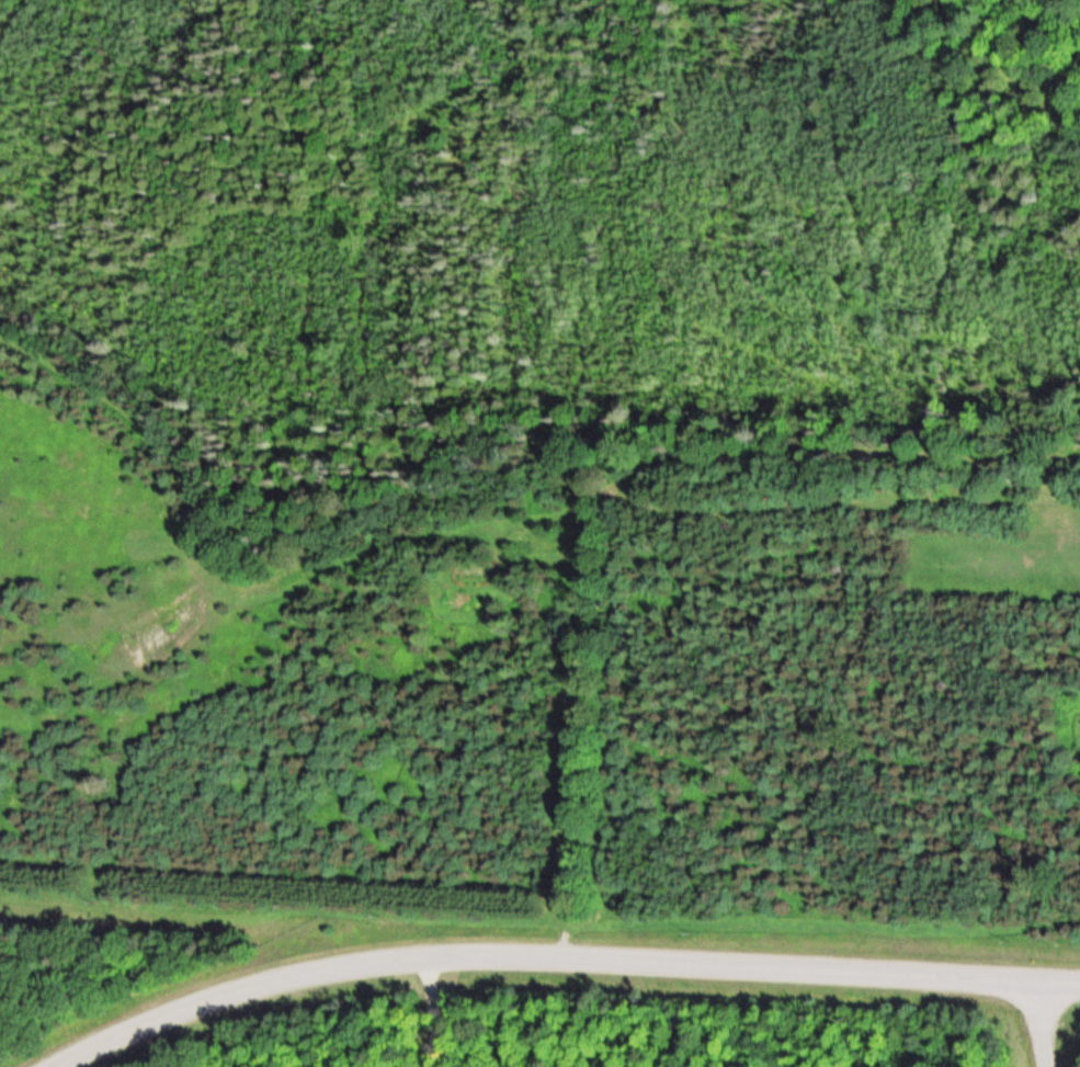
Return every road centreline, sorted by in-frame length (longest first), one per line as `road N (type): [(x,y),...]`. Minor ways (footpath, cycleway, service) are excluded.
road 1 (secondary): [(58,1066),(287,976),(386,962),(494,957),(1079,983)]

